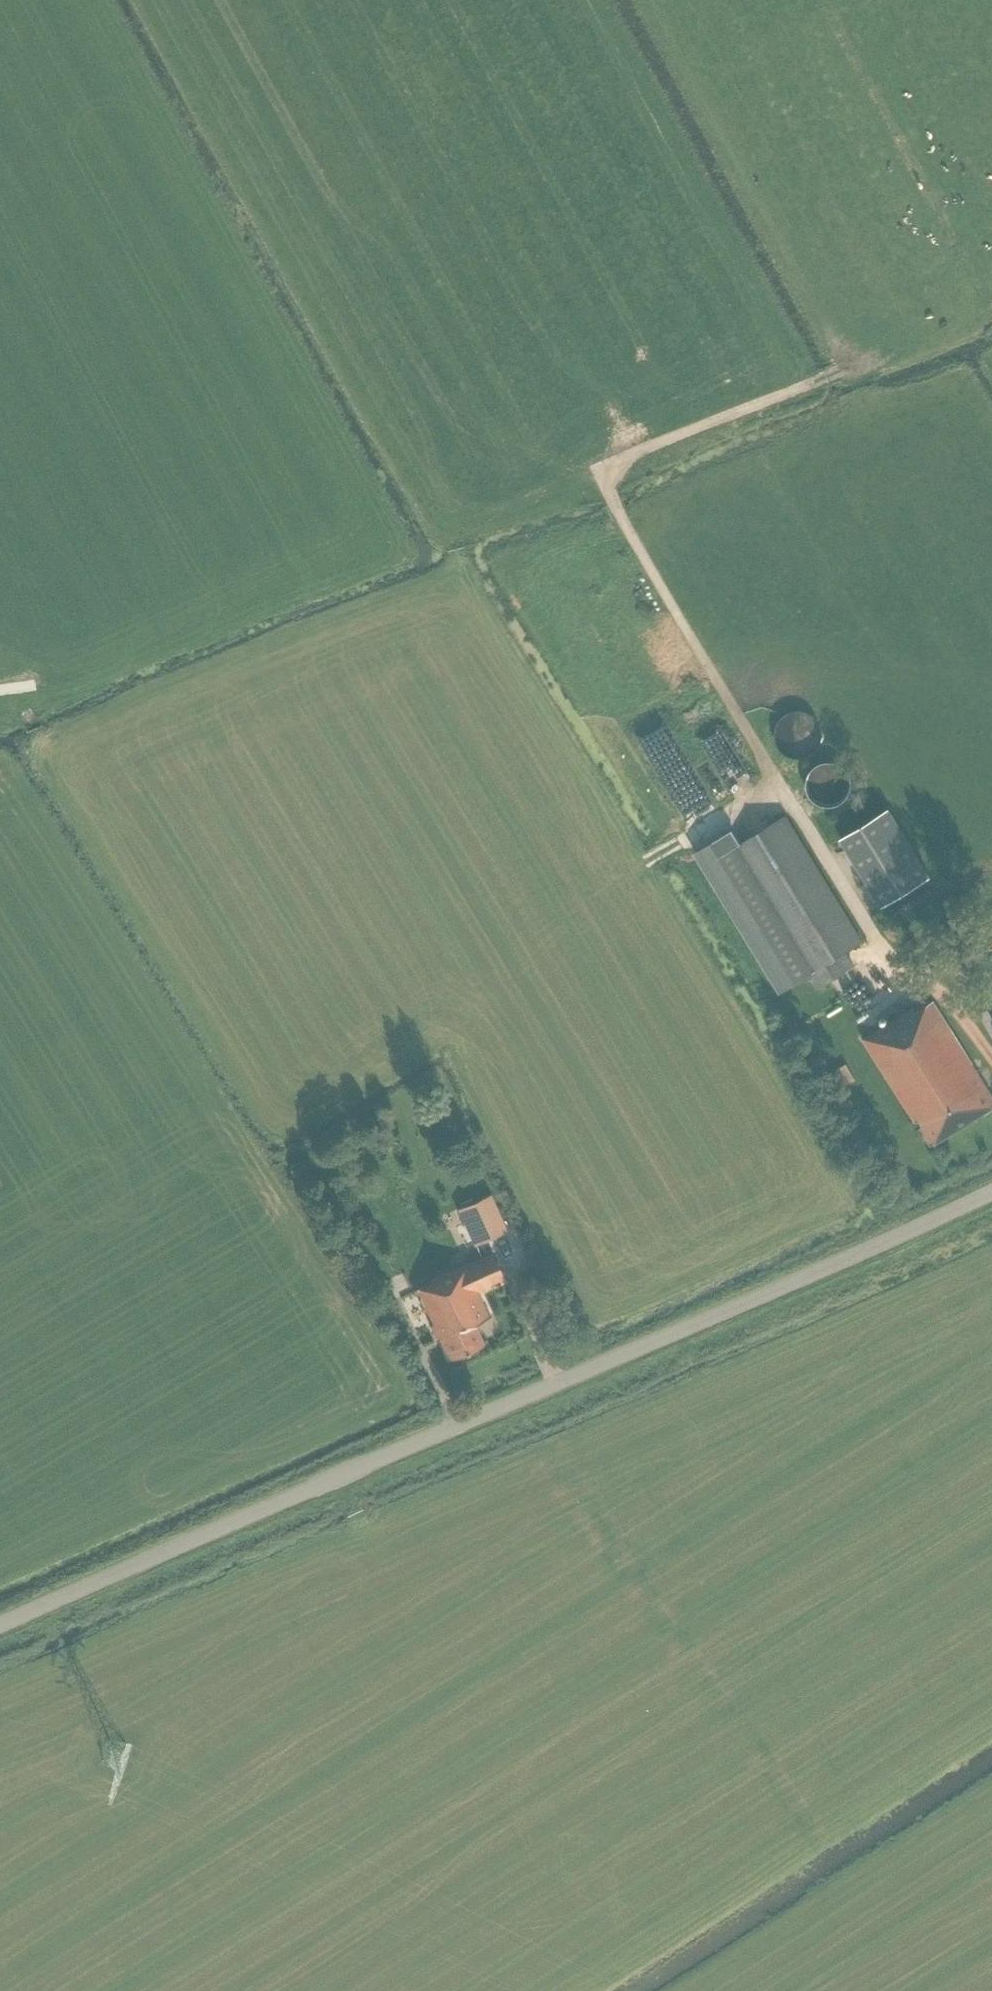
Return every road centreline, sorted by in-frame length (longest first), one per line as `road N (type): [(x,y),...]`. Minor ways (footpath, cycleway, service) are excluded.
road 1 (unclassified): [(0,1630),(991,1198)]

